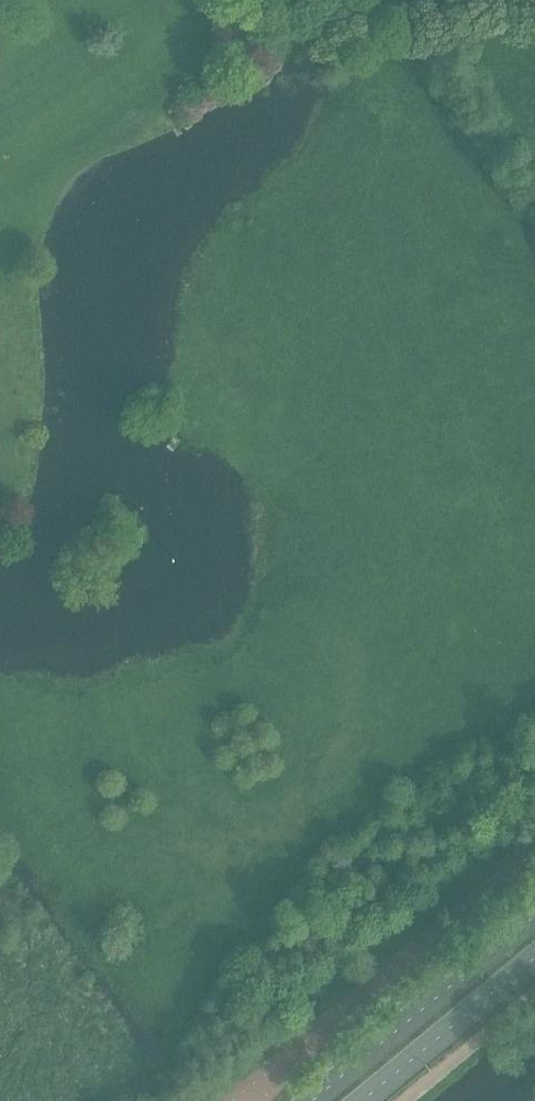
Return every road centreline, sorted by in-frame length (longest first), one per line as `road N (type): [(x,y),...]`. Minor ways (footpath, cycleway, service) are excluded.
road 1 (primary): [(534,912),(308,1100)]
road 2 (primary): [(363,1100),(534,958)]

